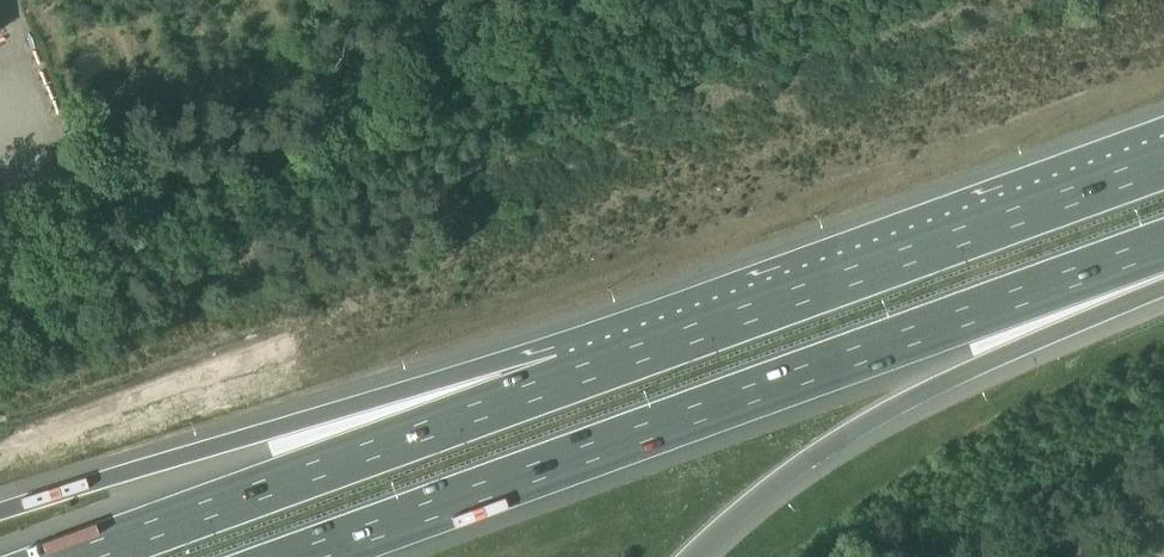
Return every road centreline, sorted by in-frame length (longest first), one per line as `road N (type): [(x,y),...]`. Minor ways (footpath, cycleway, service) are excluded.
road 1 (motorway): [(301,556),(1163,247)]
road 2 (motorway): [(1163,163),(566,378)]
road 3 (track): [(85,150),(111,188),(147,196),(621,0)]
road 4 (motorway): [(566,378),(278,432),(0,515)]
road 5 (motorway): [(696,556),(738,514),(837,440),(1163,274)]
road 6 (motorway): [(566,378),(74,556)]

